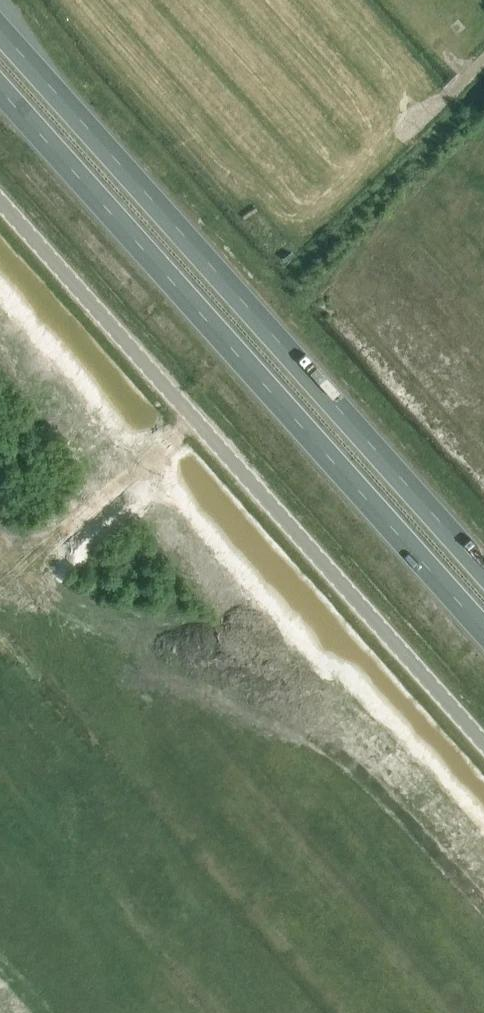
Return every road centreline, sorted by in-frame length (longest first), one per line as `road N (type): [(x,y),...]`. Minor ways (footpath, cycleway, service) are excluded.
road 1 (unclassified): [(483,744),(0,201)]
road 2 (trunk): [(483,572),(0,31)]
road 3 (trunk): [(0,92),(483,632)]

